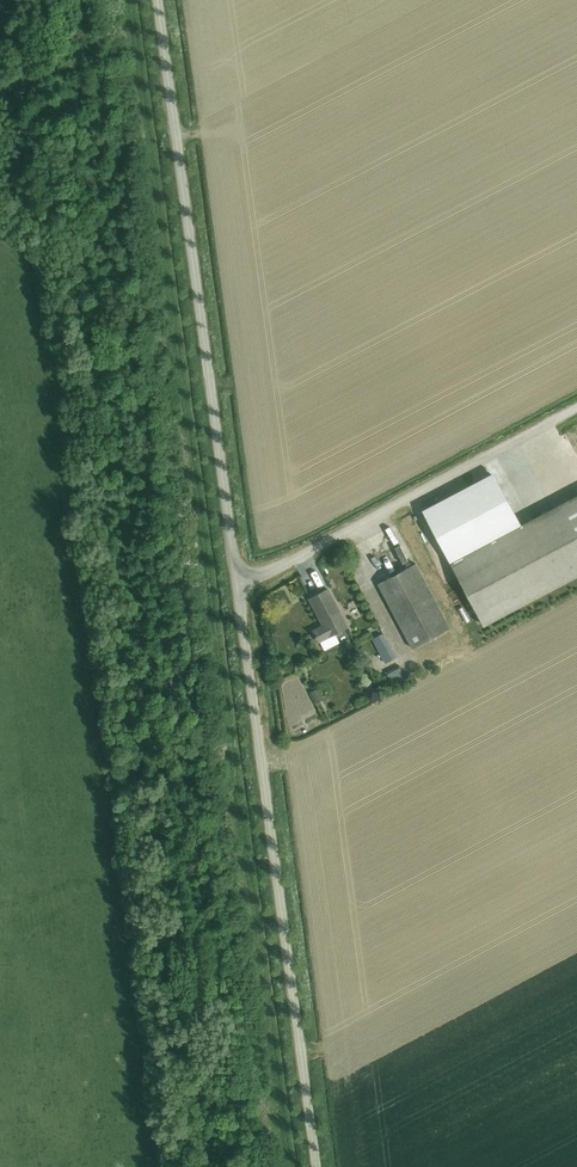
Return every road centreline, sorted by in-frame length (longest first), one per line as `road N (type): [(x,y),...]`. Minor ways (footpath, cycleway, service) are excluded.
road 1 (track): [(0,24),(39,132),(134,283),(193,770),(189,821),(212,990),(202,1060),(214,1166)]
road 2 (unclassified): [(318,1166),(237,581)]
road 3 (unclassified): [(237,581),(158,0)]
road 4 (unclassified): [(237,581),(260,577),(576,408)]

